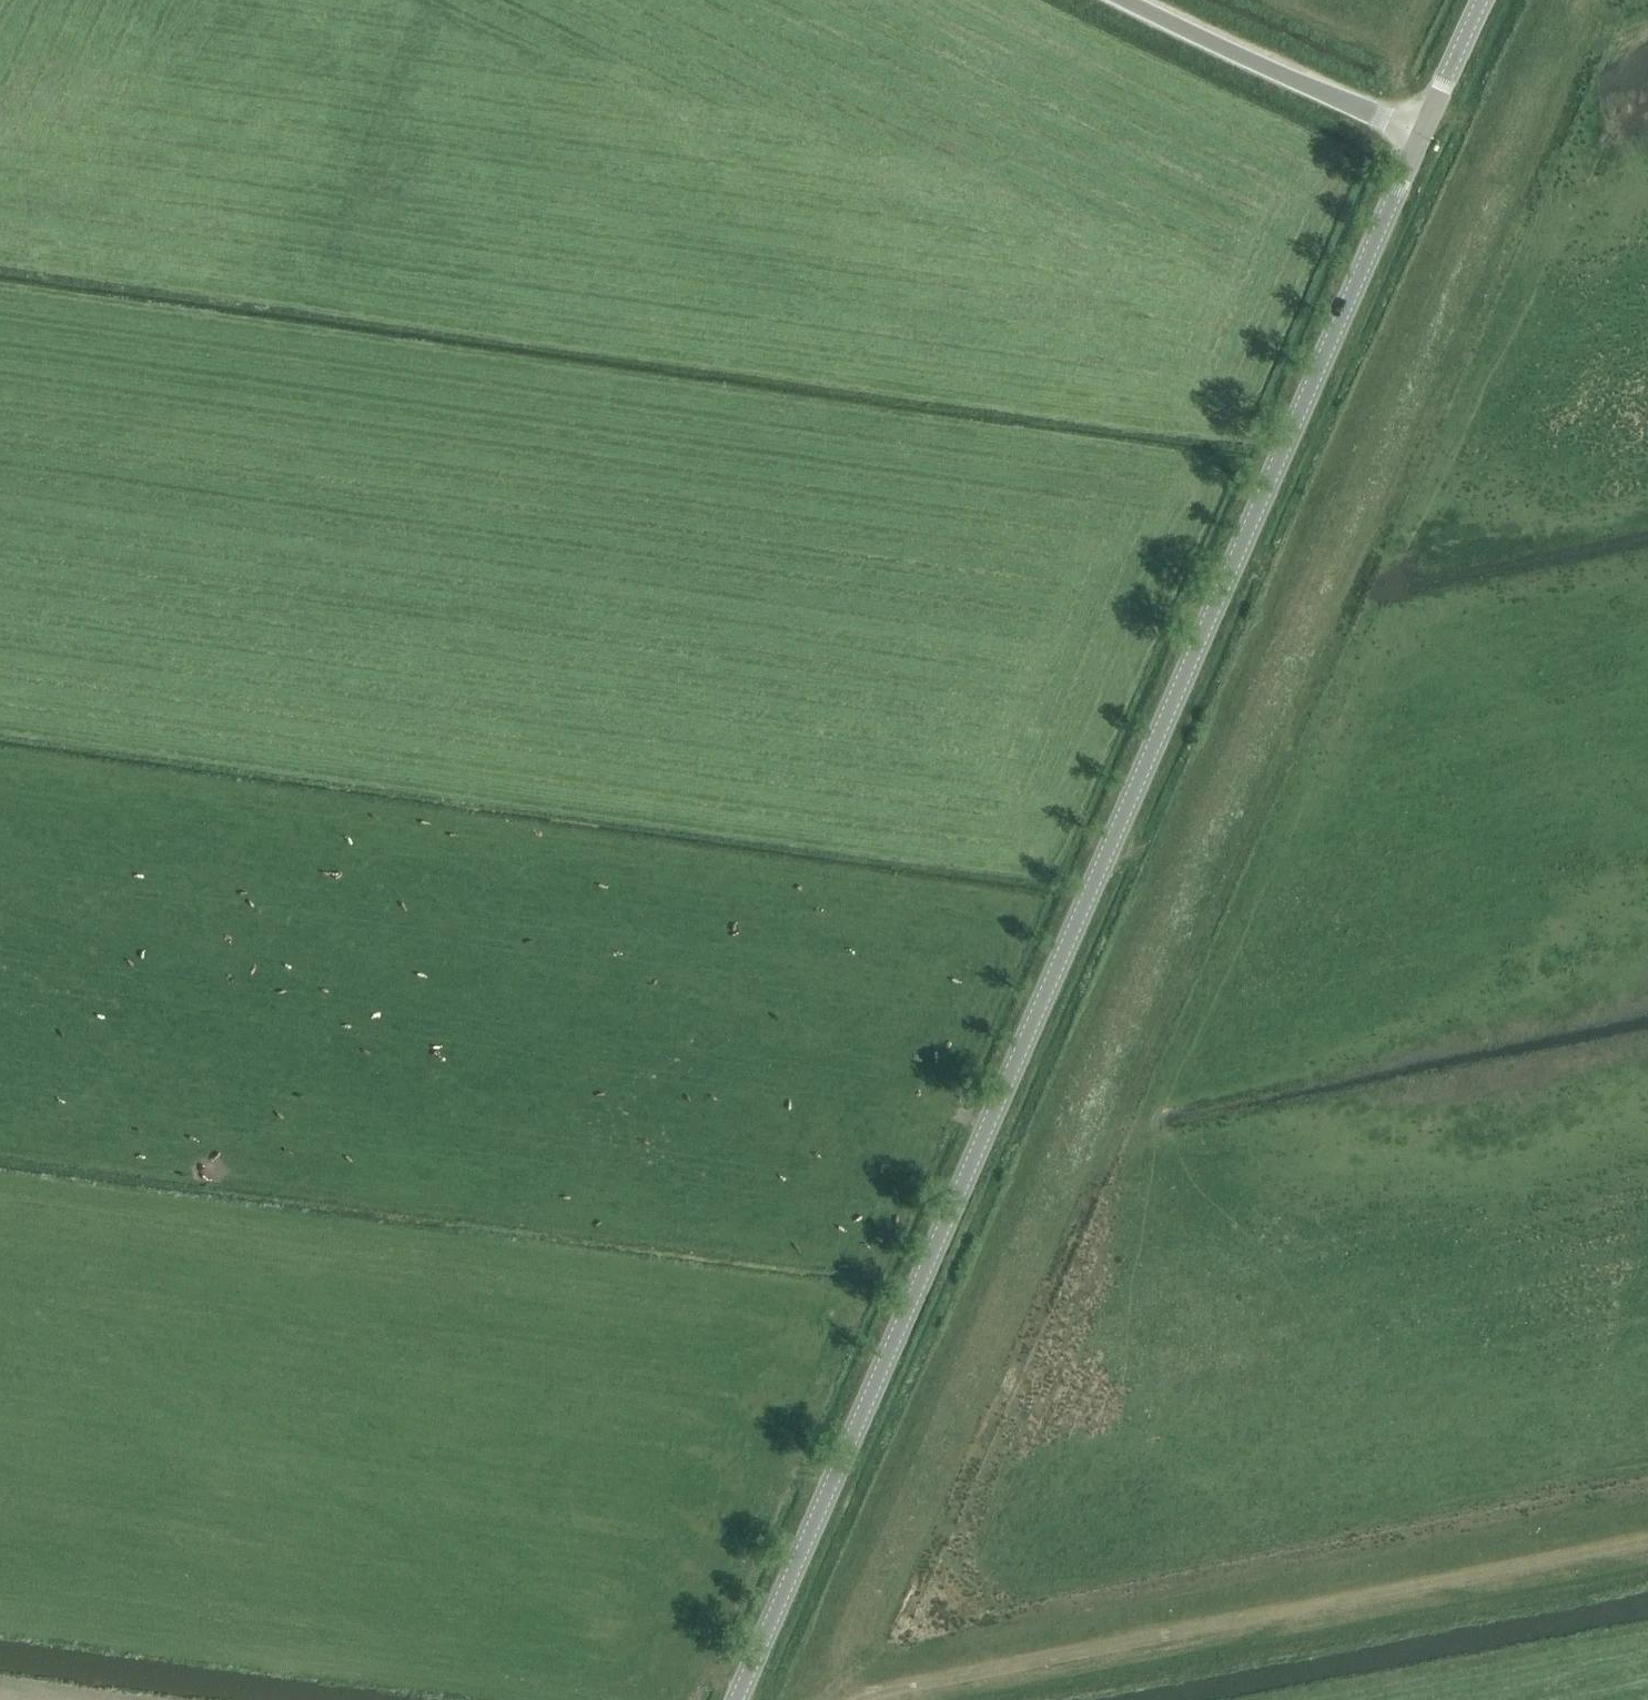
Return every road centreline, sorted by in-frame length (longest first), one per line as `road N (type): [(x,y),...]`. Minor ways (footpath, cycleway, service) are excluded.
road 1 (tertiary): [(736,1699),(1421,136)]
road 2 (unclassified): [(1421,136),(1126,0)]
road 3 (tertiary): [(1421,136),(1484,0)]

